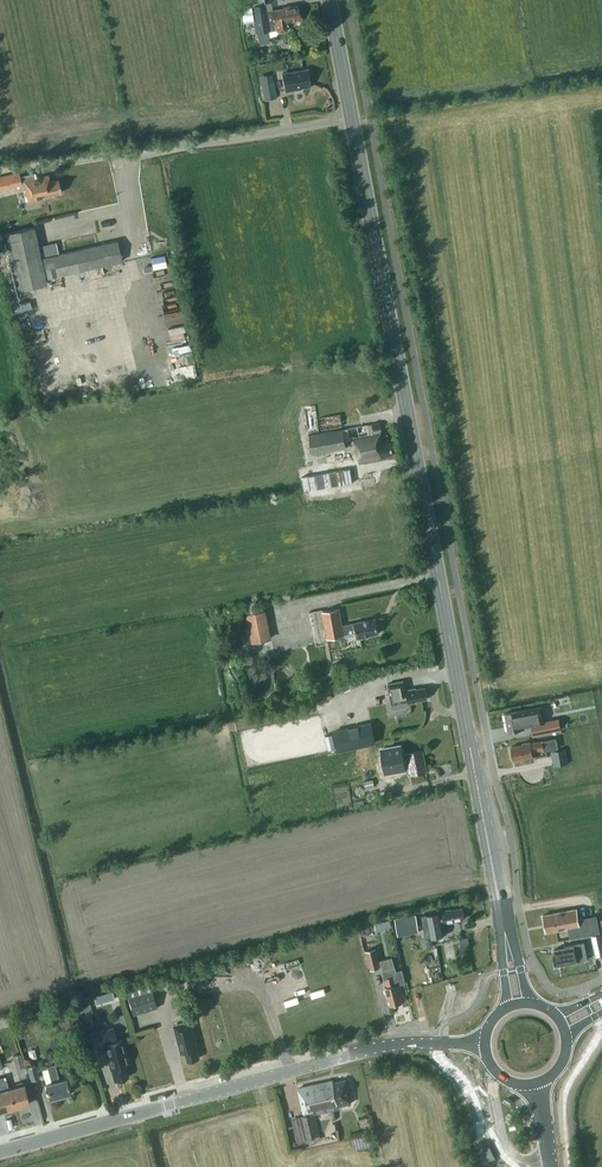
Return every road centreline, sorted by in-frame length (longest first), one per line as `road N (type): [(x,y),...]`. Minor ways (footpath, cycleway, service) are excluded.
road 1 (tertiary): [(503,924),(330,0)]
road 2 (tertiary): [(0,1152),(378,1048),(484,1045)]

